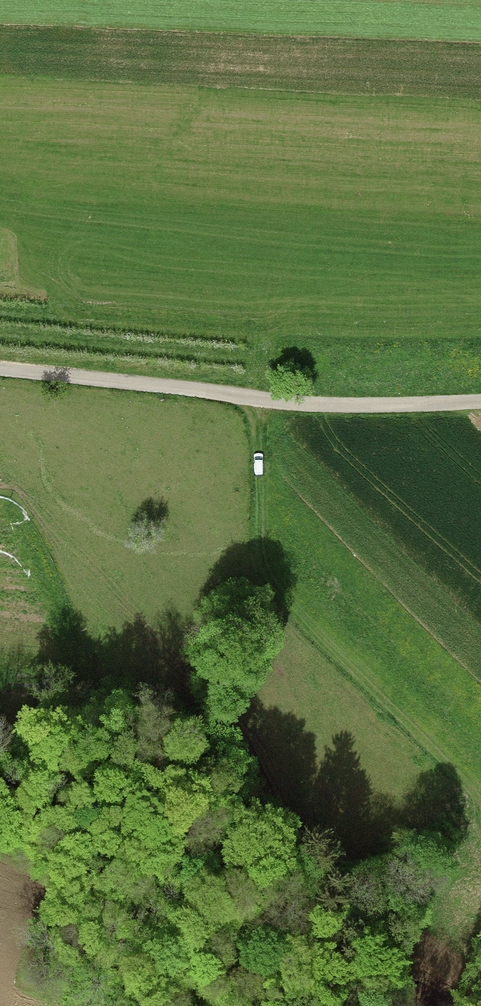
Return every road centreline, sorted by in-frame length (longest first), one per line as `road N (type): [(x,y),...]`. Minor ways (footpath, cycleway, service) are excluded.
road 1 (track): [(78,378),(267,532),(300,847),(337,961),(323,1005)]
road 2 (unclassified): [(0,371),(315,402),(480,399)]
road 3 (track): [(276,624),(376,747),(480,845)]

